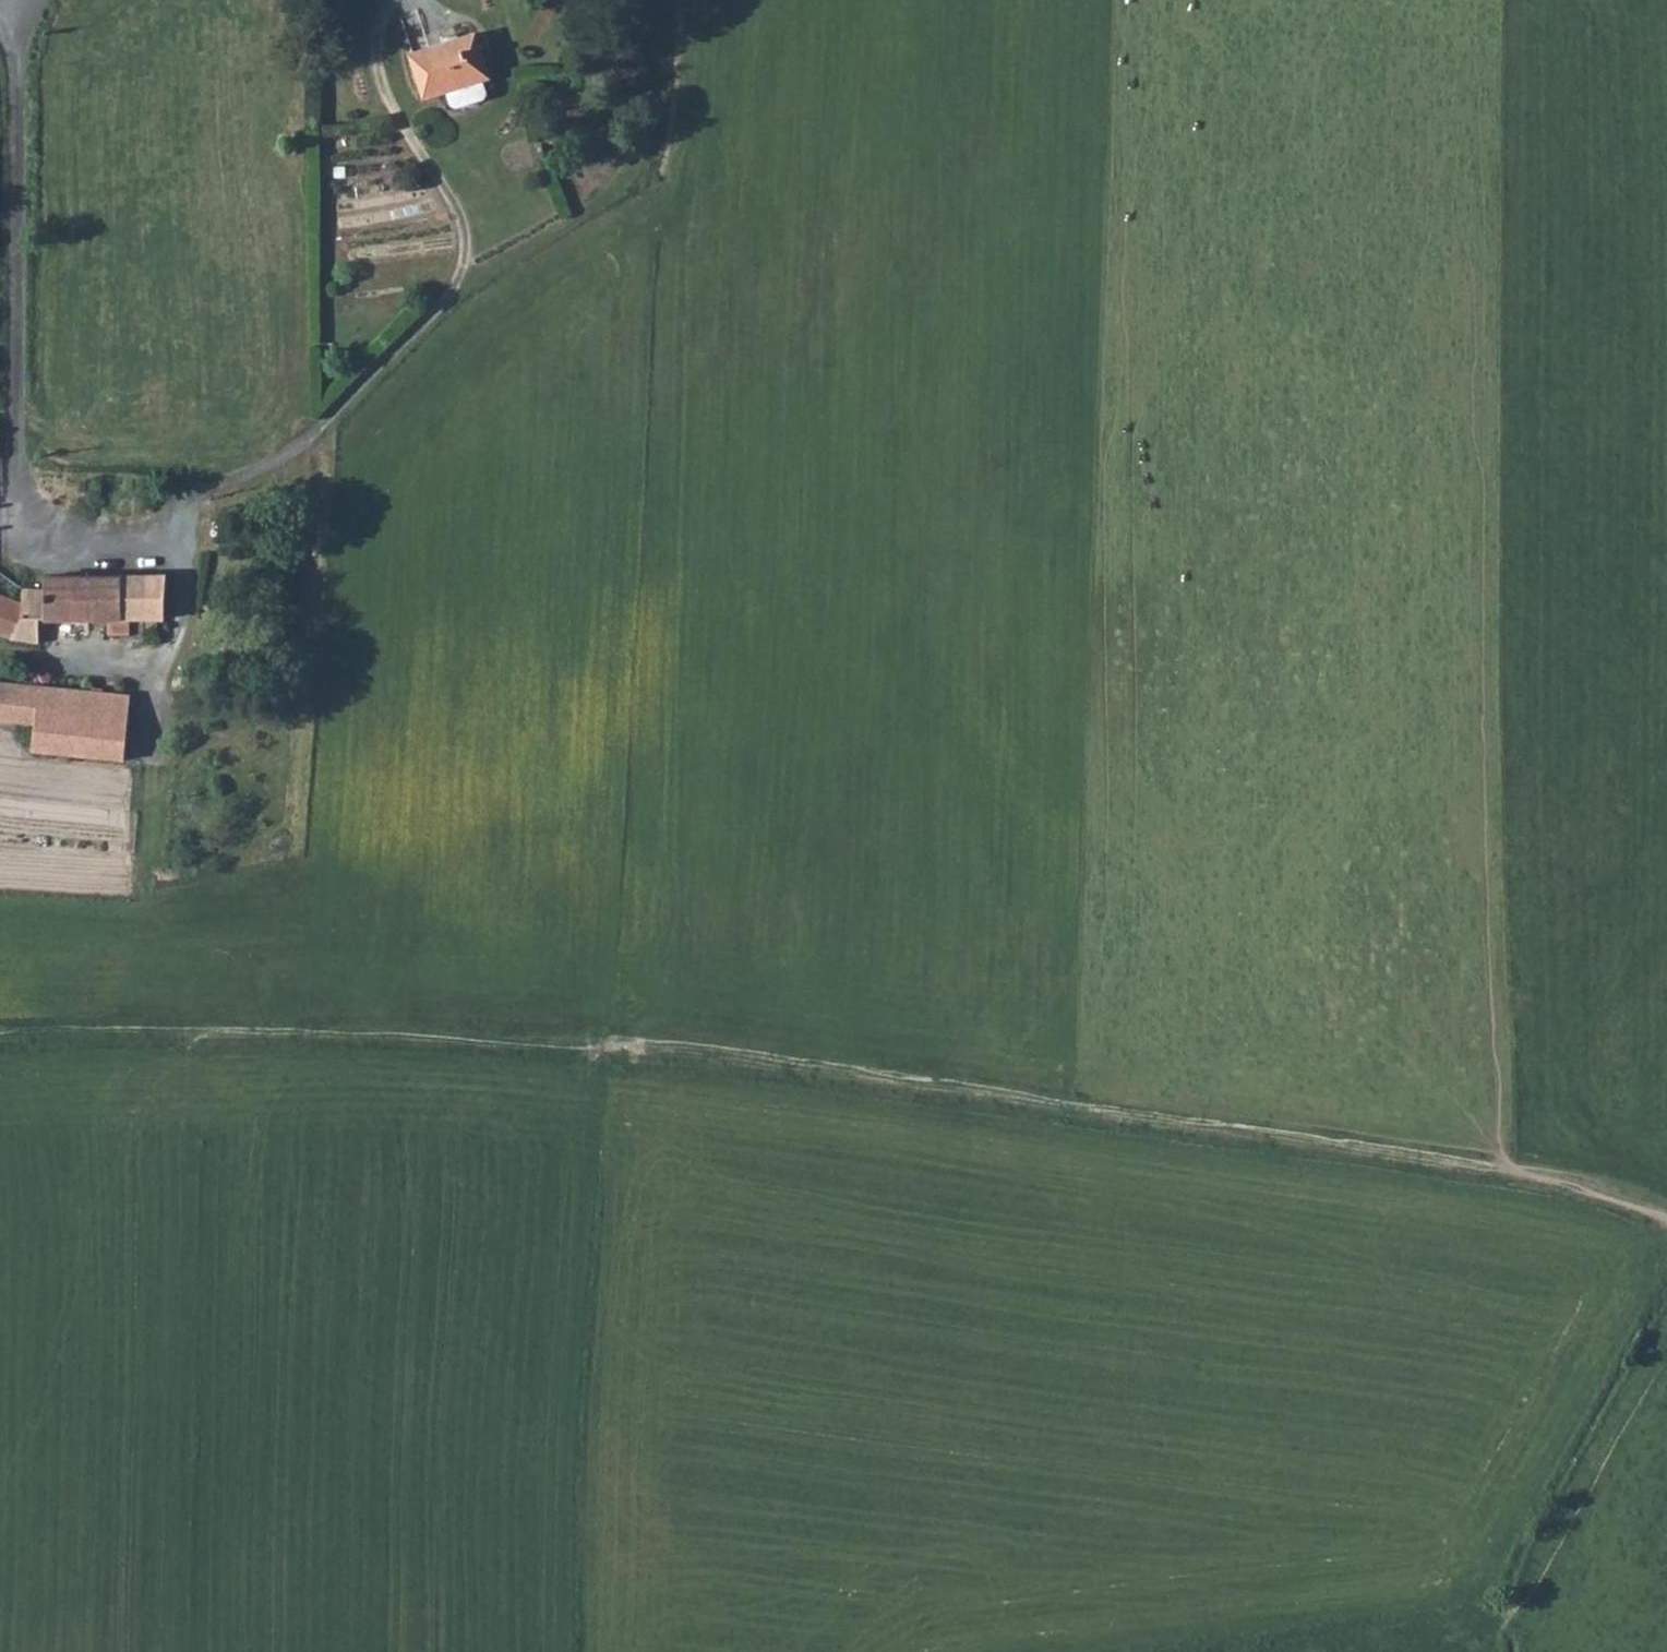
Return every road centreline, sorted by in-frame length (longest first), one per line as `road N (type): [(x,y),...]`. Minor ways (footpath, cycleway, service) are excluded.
road 1 (track): [(309,439),(443,305),(466,265),(467,221),(388,107),(373,56),(393,0)]

